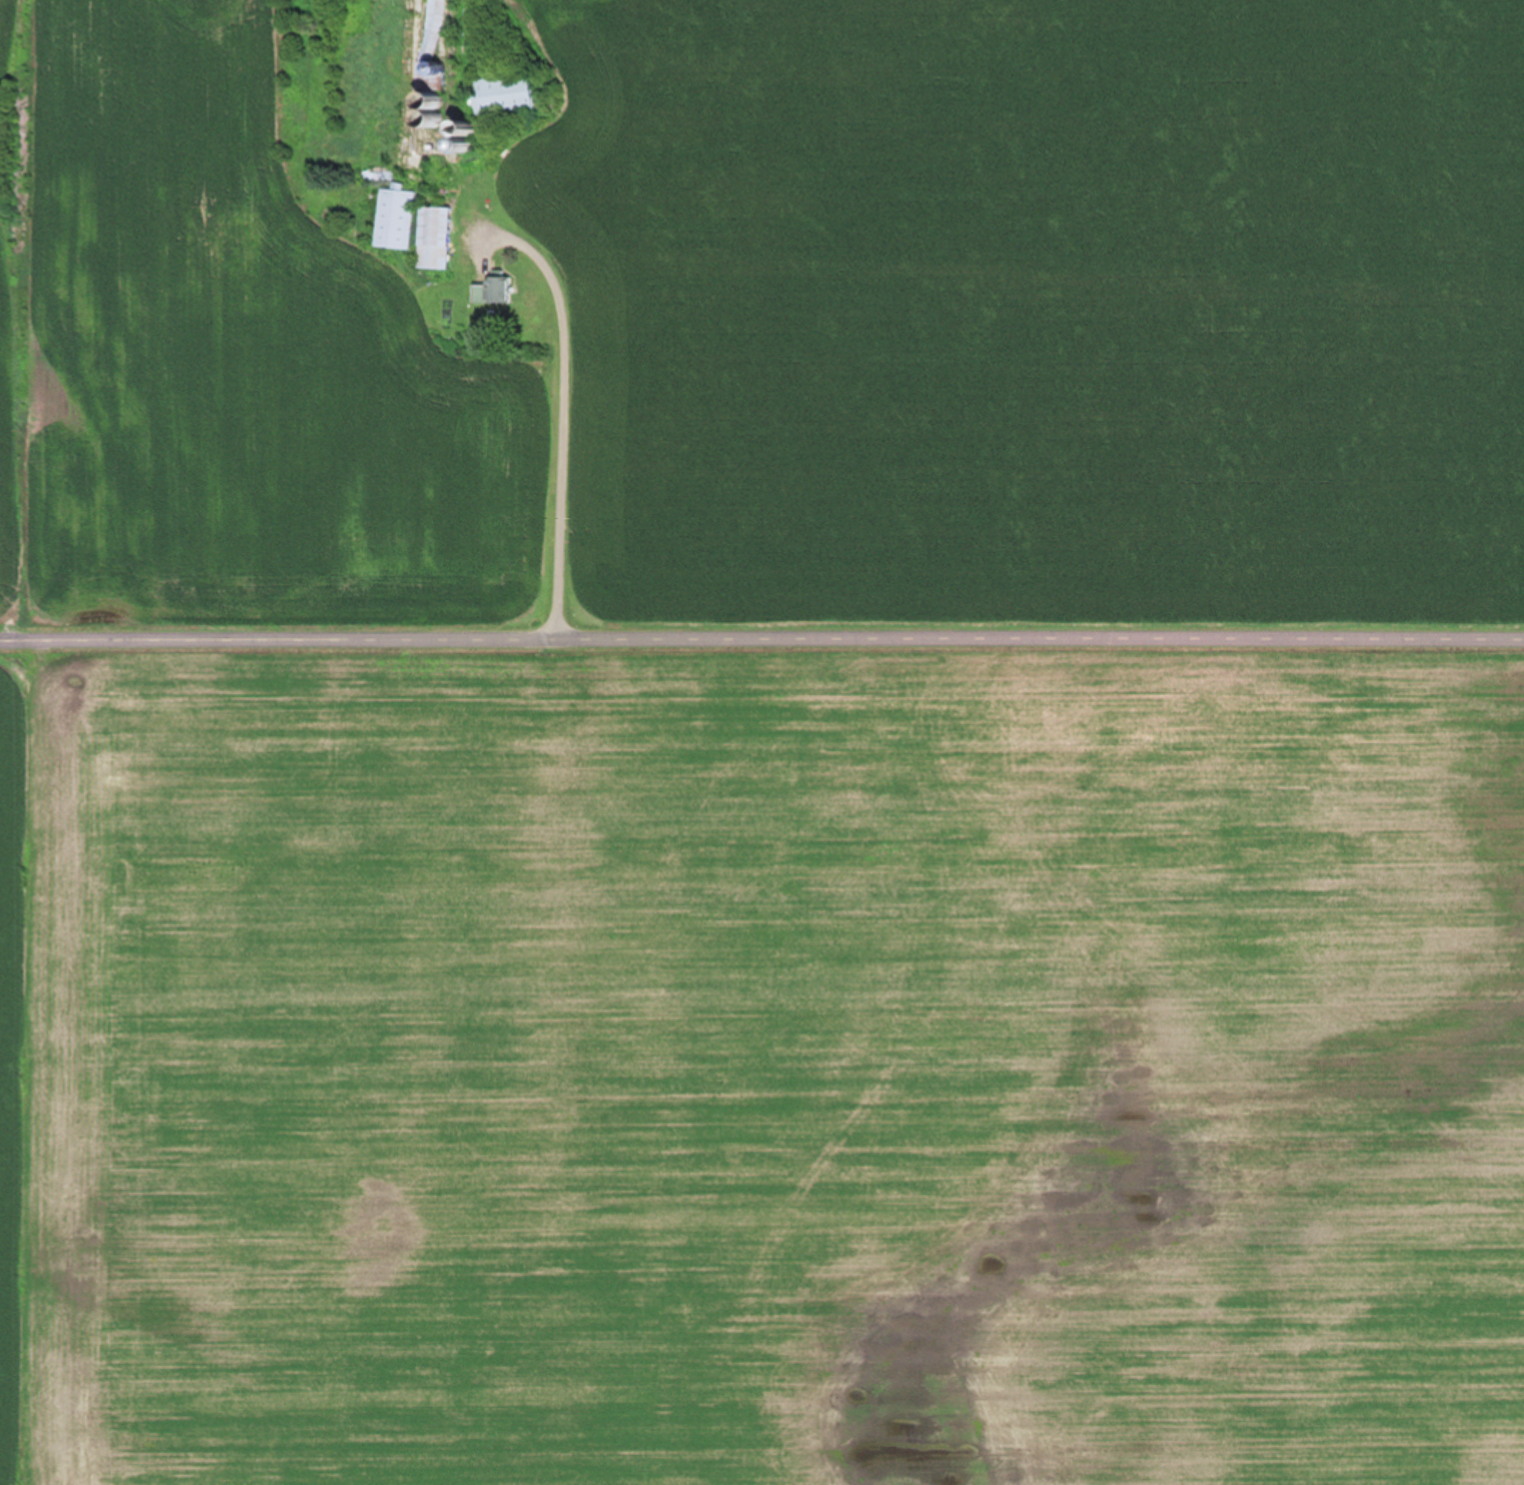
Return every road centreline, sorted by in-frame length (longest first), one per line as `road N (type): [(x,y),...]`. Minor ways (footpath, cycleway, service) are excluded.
road 1 (residential): [(0,643),(1523,642)]

